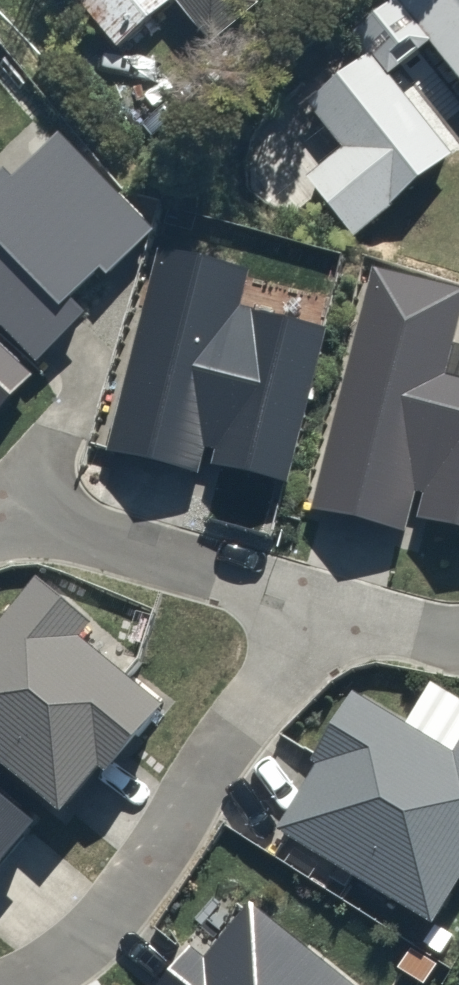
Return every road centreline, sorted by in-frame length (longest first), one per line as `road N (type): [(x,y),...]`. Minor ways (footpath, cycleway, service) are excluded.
road 1 (residential): [(322,600),(111,920),(24,984)]
road 2 (residential): [(322,600),(100,536),(25,528)]
road 3 (residential): [(458,636),(322,600)]

